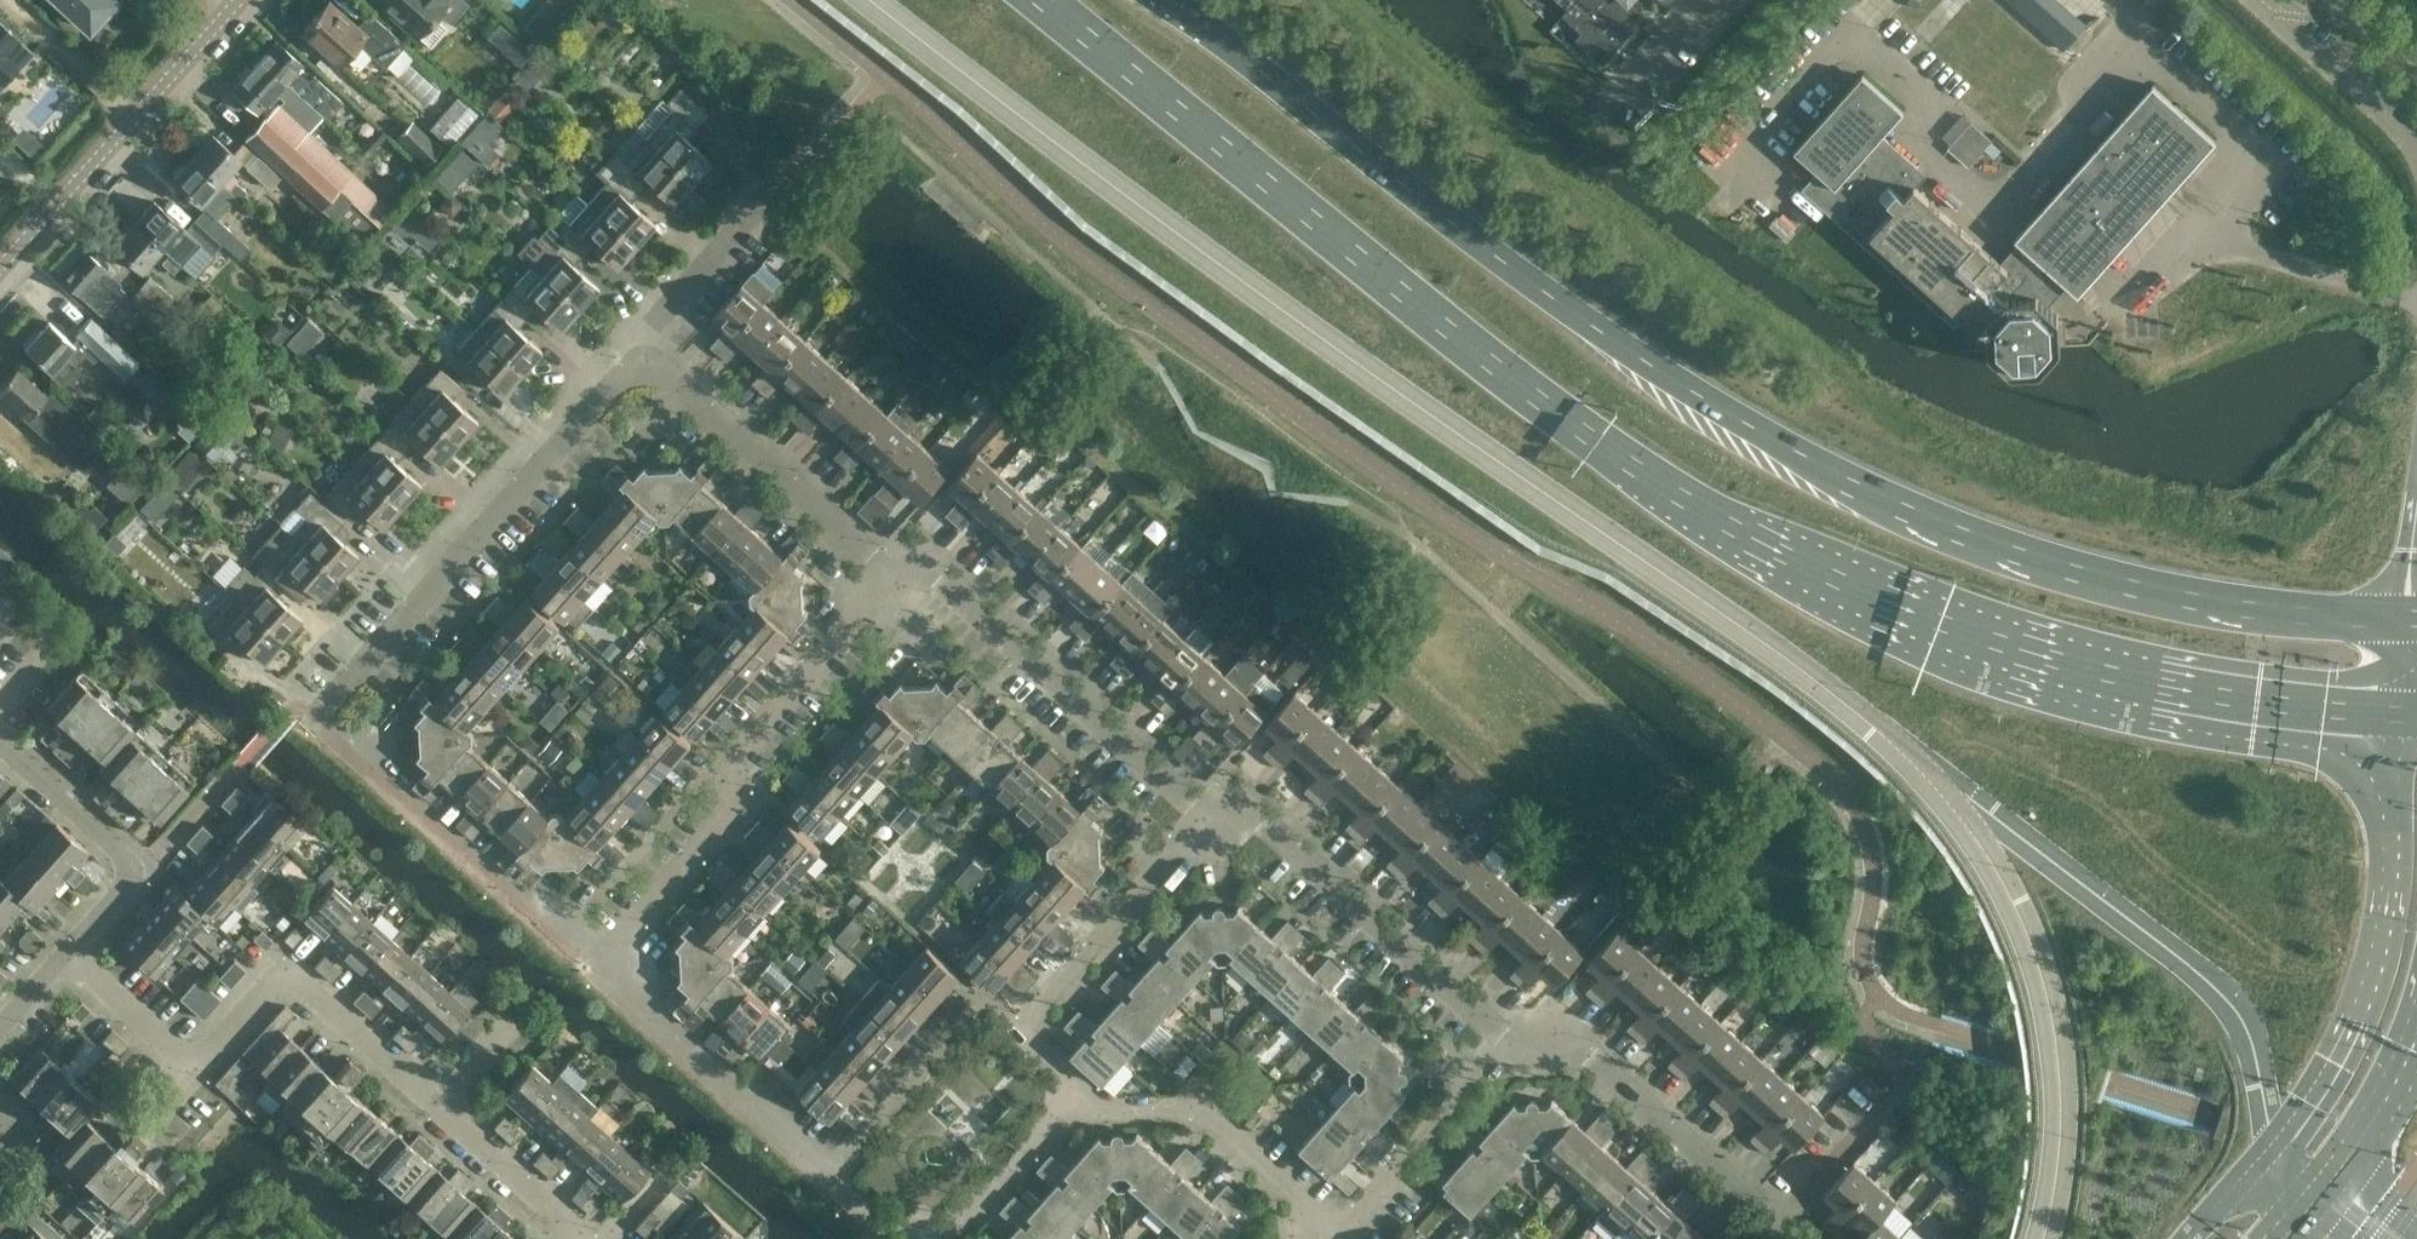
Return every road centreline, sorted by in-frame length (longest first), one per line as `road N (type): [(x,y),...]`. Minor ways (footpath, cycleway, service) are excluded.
road 1 (trunk): [(1047,0),(1616,458),(1746,546),(1942,624),(2078,666),(2260,702),(2396,715)]
road 2 (trunk): [(2403,619),(2271,611),(2169,591),(2012,550),(1818,469),(1662,375),(1452,226),(1170,0)]
road 3 (residential): [(593,965),(746,794),(745,749),(891,575)]
road 4 (residential): [(317,719),(636,356)]
road 5 (secondary): [(2396,715),(2381,944),(2335,1062),(2273,1149)]
road 6 (residential): [(1511,1050),(1229,812),(1201,840)]
road 7 (residential): [(1201,840),(891,575)]
road 8 (residential): [(317,719),(593,965)]
road 9 (tertiary): [(0,269),(231,12)]
road 10 (residential): [(1201,840),(1019,1038),(1069,1083)]
road 11 (residential): [(891,575),(636,356)]
road 12 (residential): [(1782,1225),(1579,1056),(1511,1050)]
road 13 (residential): [(199,1065),(281,970),(437,1105)]
road 14 (residential): [(1321,1238),(1179,1117),(1103,1109),(1069,1083)]
road 15 (residential): [(593,965),(818,1166)]
road 16 (residential): [(1511,1050),(1337,1238)]
road 17 (residential): [(636,356),(789,181)]
road 18 (residential): [(1069,1083),(938,1238)]
road 19 (residential): [(437,1105),(578,1227),(568,1238)]
road 20 (tertiary): [(2416,131),(2270,0)]
road 21 (residential): [(0,744),(146,872)]
road 22 (secondary): [(2324,1192),(2416,1046)]
road 23 (residential): [(199,1065),(74,954)]
road 24 (residential): [(1882,1109),(1782,1225)]
road 25 (residential): [(244,762),(146,872)]
road 26 (secondary): [(2273,1149),(2187,1238)]

